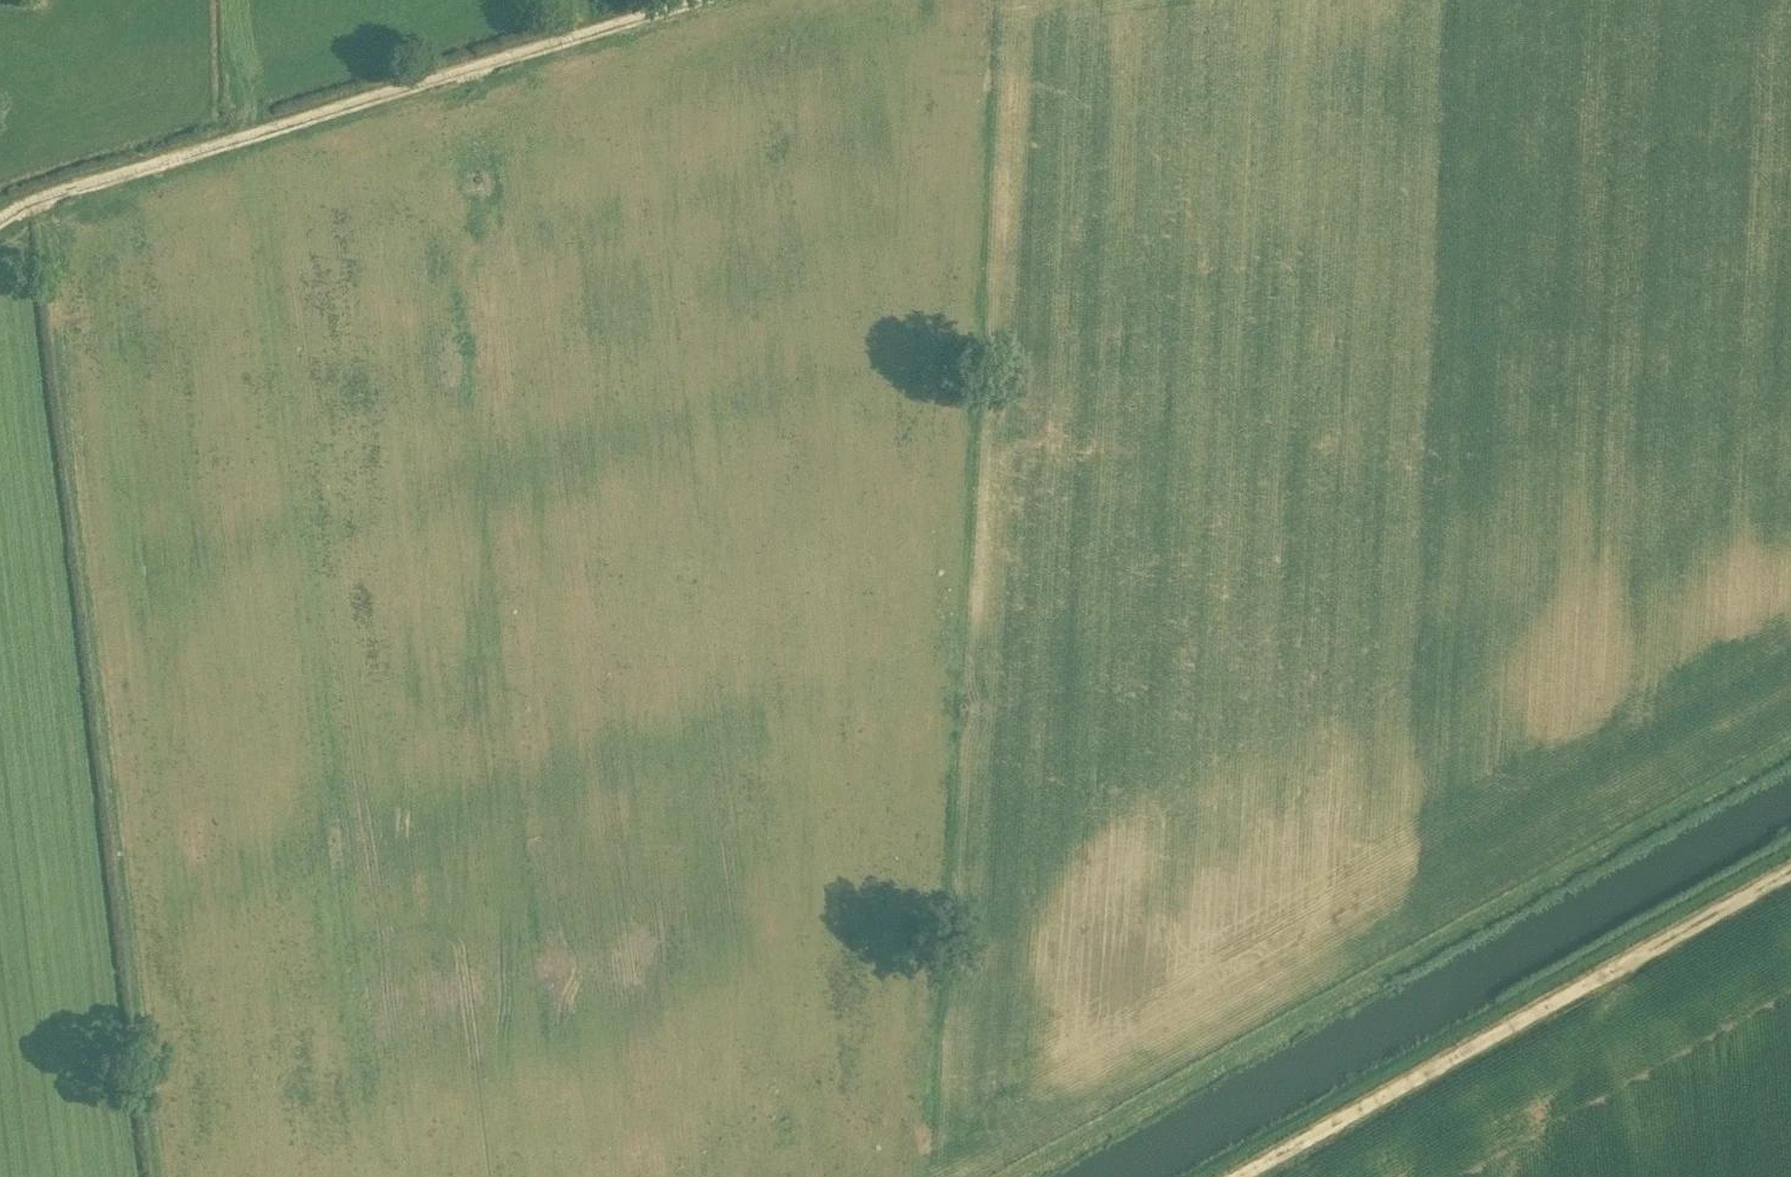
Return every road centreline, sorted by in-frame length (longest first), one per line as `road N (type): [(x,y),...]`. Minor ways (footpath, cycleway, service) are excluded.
road 1 (track): [(1790,756),(1022,1176)]
road 2 (track): [(1233,1176),(1790,868)]

